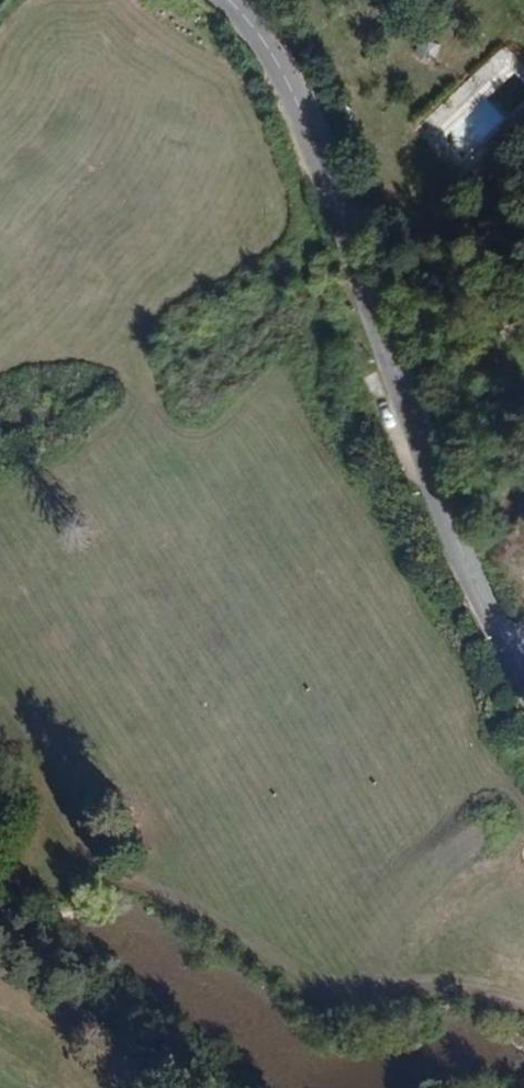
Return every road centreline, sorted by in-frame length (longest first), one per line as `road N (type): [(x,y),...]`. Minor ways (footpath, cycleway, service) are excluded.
road 1 (unclassified): [(228,0),(282,68),(409,414),(523,665)]

